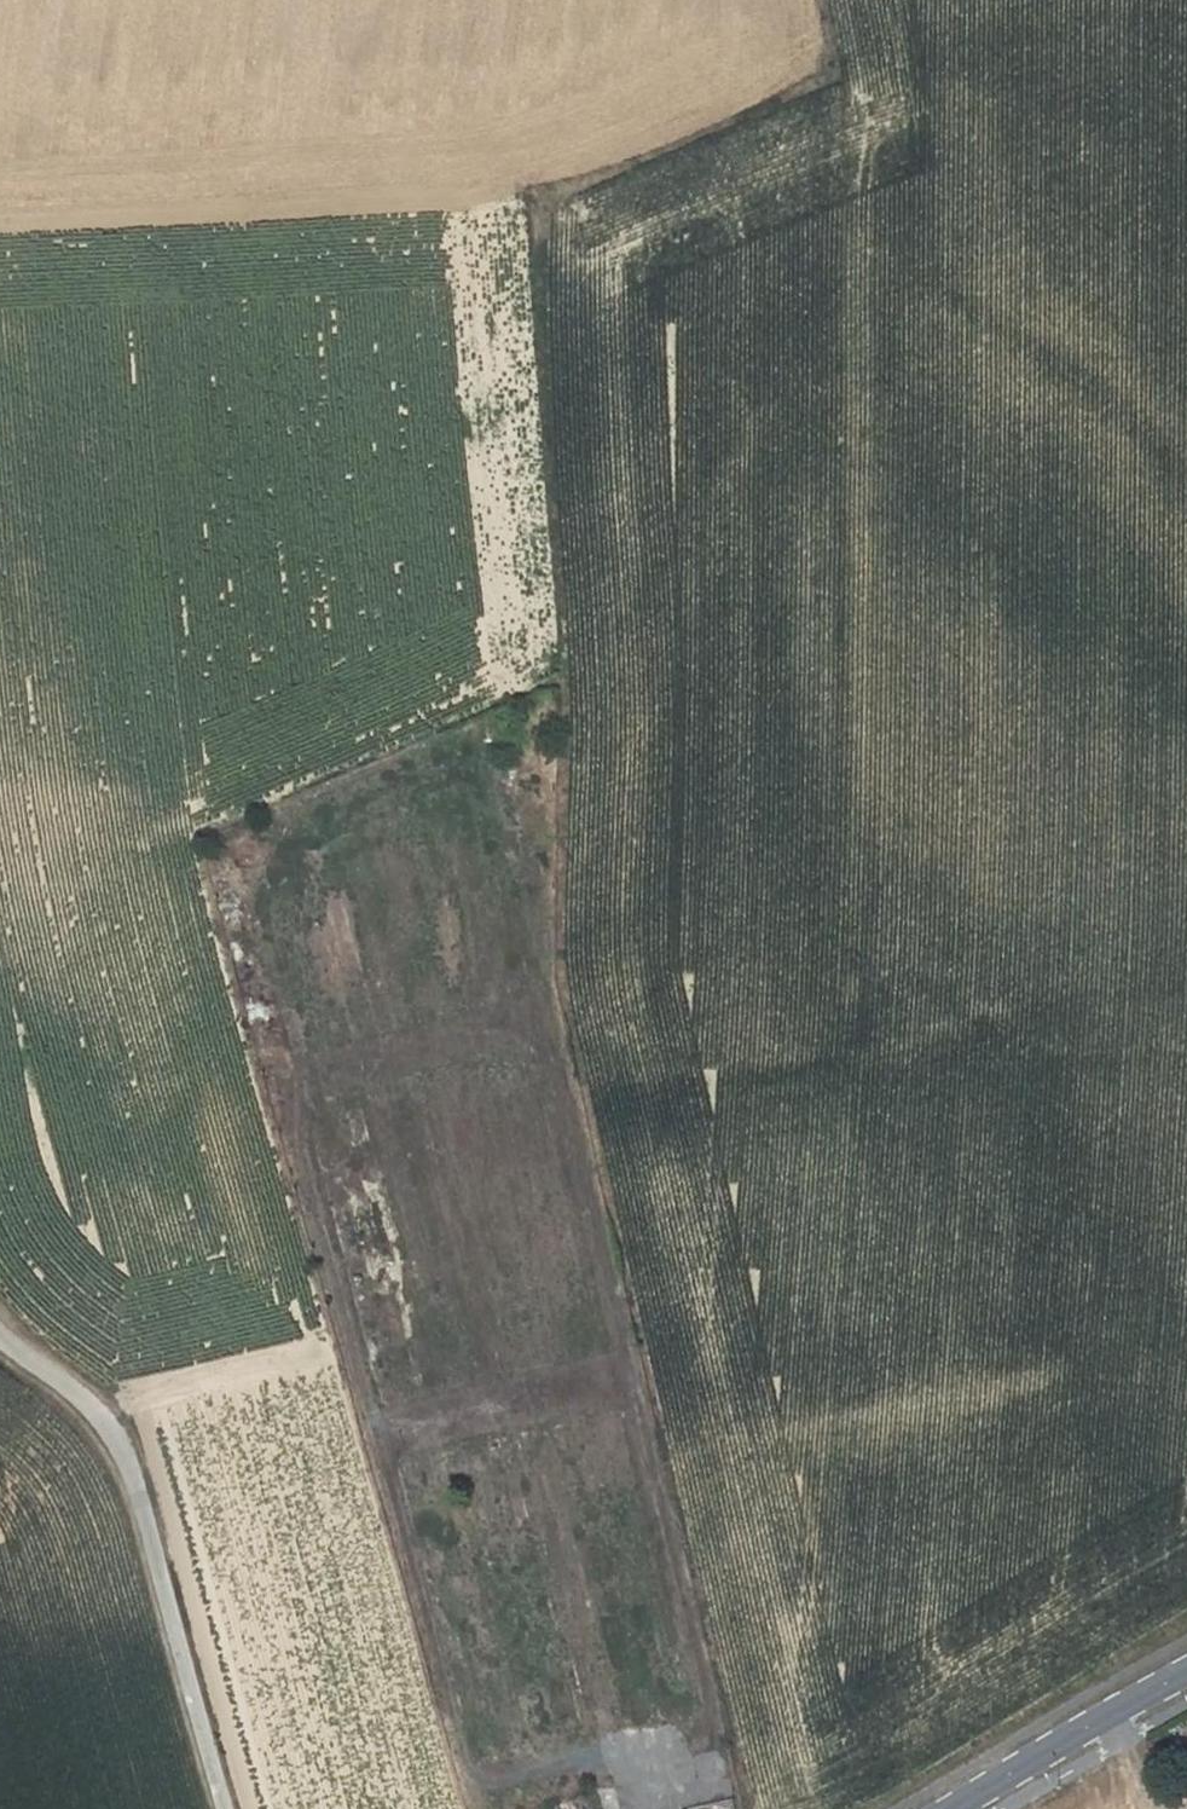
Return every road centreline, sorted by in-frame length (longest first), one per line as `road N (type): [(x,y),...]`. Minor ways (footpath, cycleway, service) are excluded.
road 1 (unclassified): [(0,1318),(122,1427),(228,1808)]
road 2 (residential): [(958,1808),(1186,1676)]

